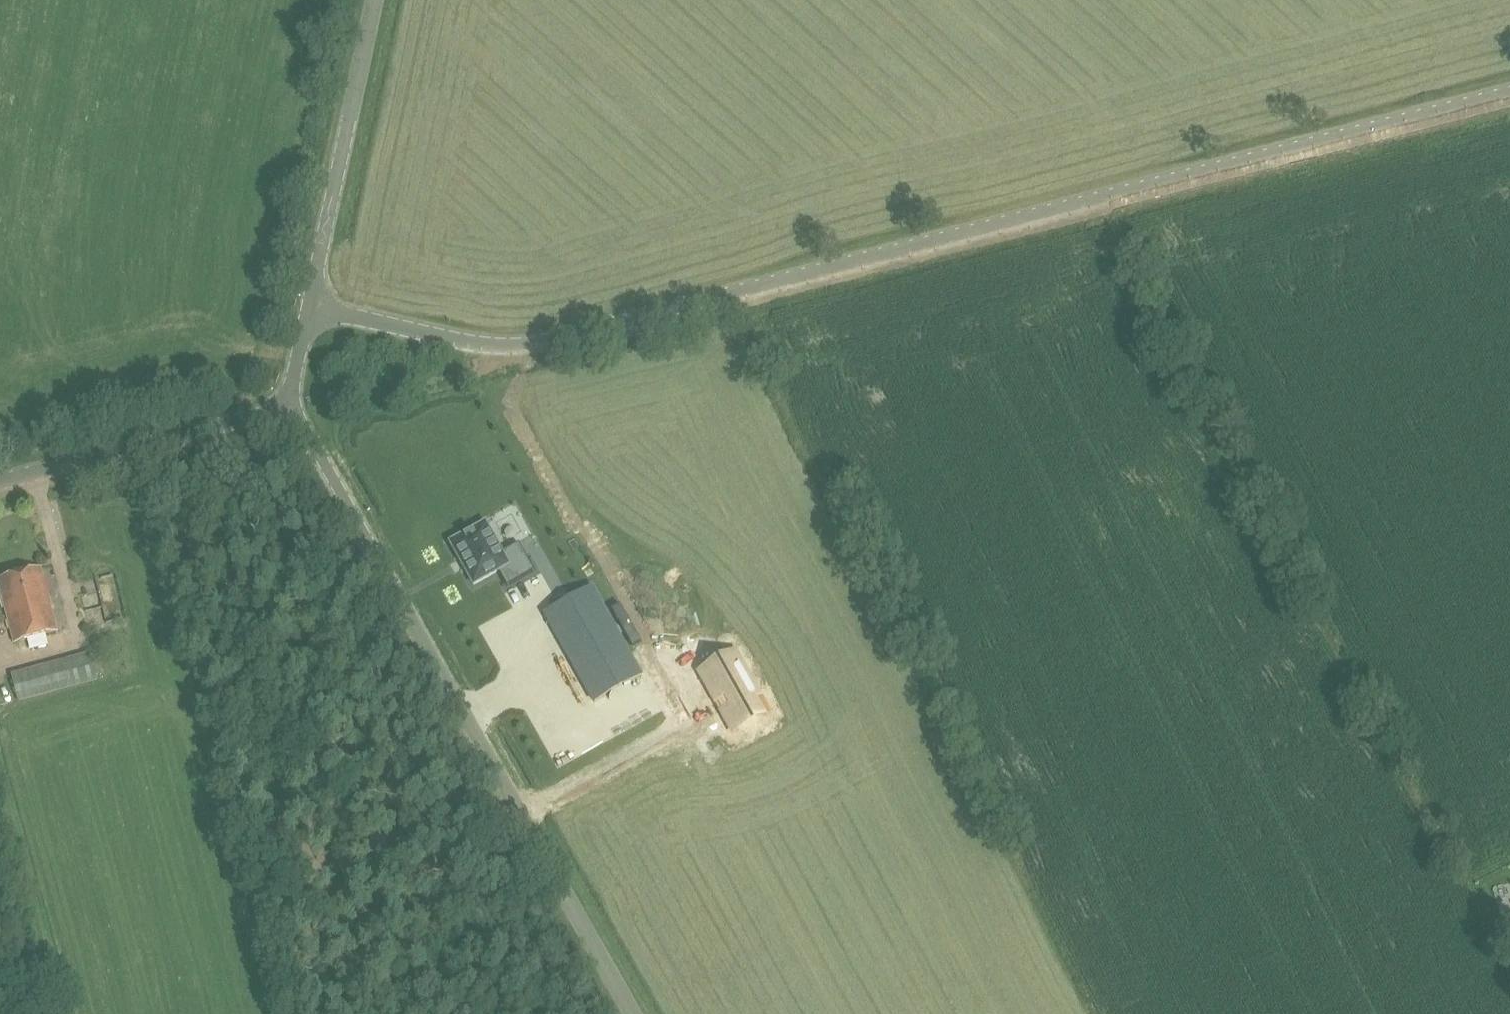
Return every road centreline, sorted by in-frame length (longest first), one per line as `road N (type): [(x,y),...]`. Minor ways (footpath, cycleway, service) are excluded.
road 1 (tertiary): [(313,308),(468,343),(536,347),(1509,97)]
road 2 (unclassified): [(635,1013),(297,408)]
road 3 (unclassified): [(313,308),(378,0)]
road 4 (tertiary): [(0,484),(297,408)]

